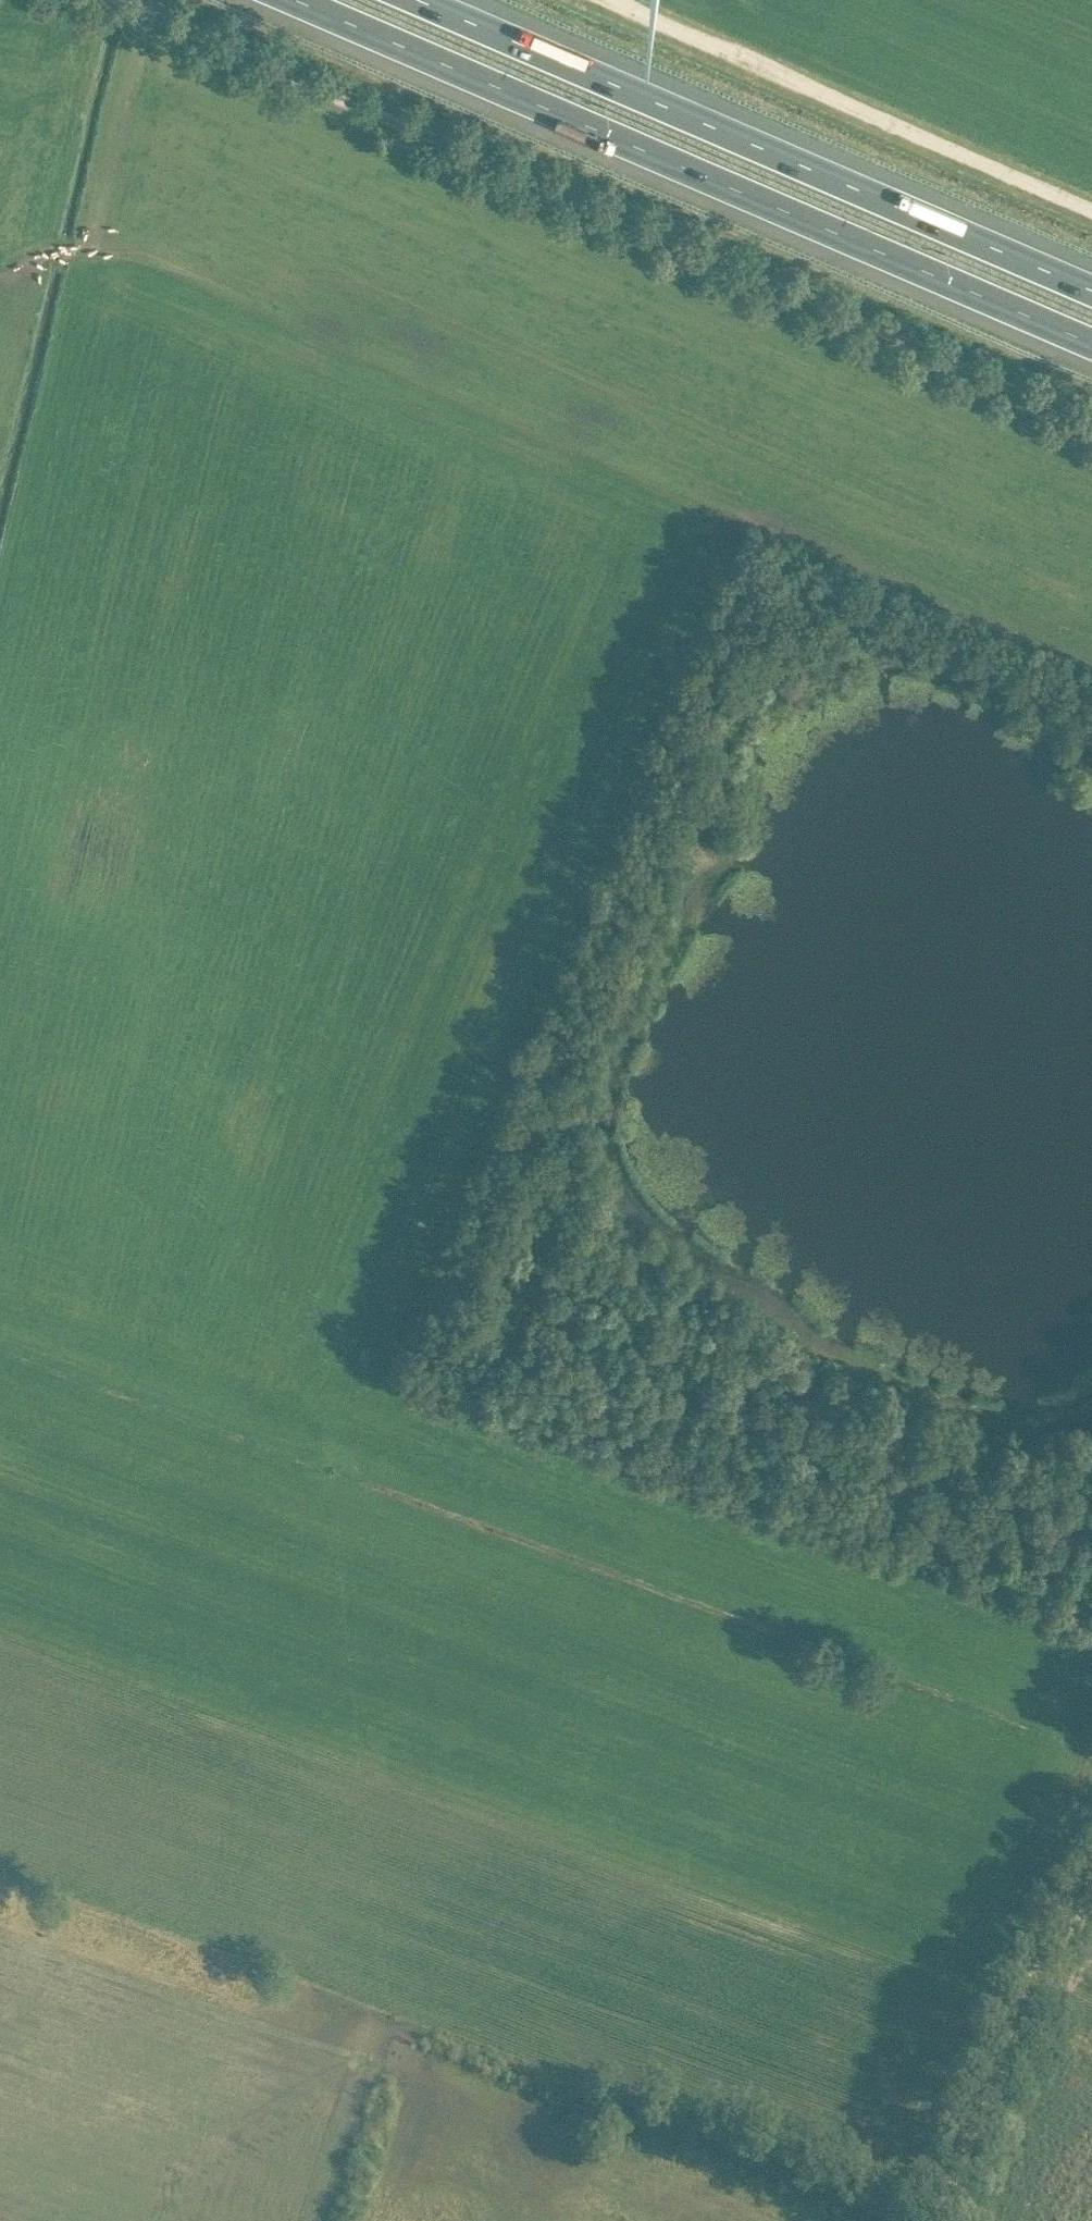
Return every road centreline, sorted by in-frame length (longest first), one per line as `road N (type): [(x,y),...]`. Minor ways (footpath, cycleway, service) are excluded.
road 1 (track): [(121,0),(1091,408)]
road 2 (motorway): [(302,0),(1091,341)]
road 3 (motorway): [(1091,284),(440,0)]
road 4 (track): [(1091,218),(590,0)]
road 5 (track): [(1091,1819),(930,2220)]

